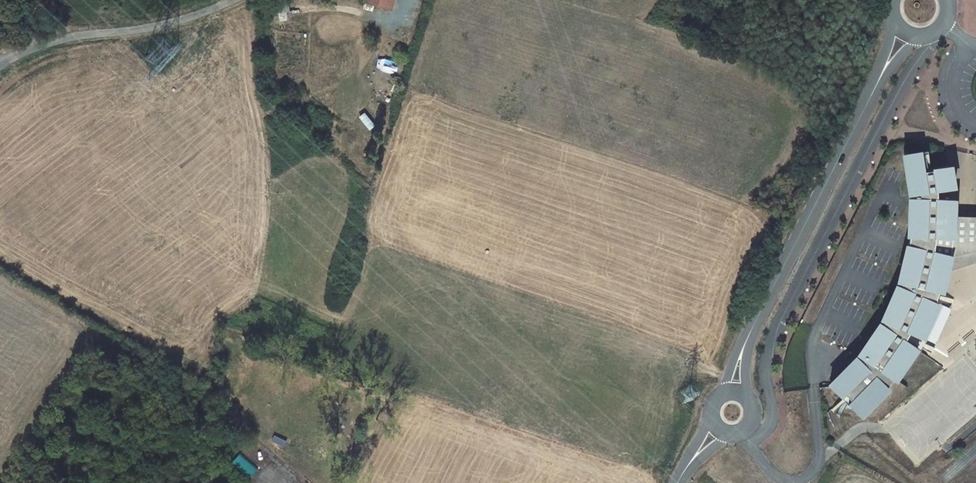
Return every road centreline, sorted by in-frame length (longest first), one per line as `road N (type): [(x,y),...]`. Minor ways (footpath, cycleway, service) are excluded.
road 1 (tertiary): [(735,391),(751,334),(904,30)]
road 2 (unclassified): [(244,0),(144,31),(50,44),(0,65)]

